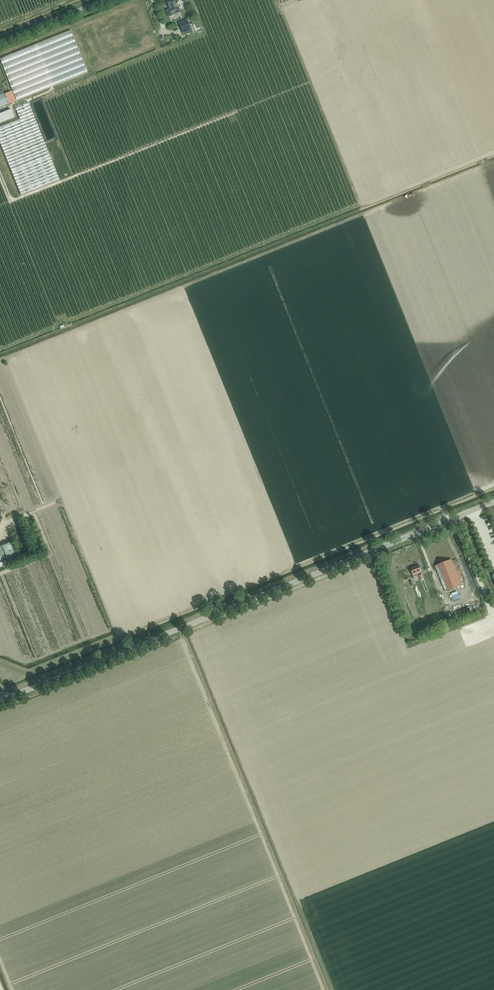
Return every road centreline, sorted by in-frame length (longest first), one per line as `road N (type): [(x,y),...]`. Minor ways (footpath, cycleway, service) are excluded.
road 1 (unclassified): [(0,700),(493,502)]

